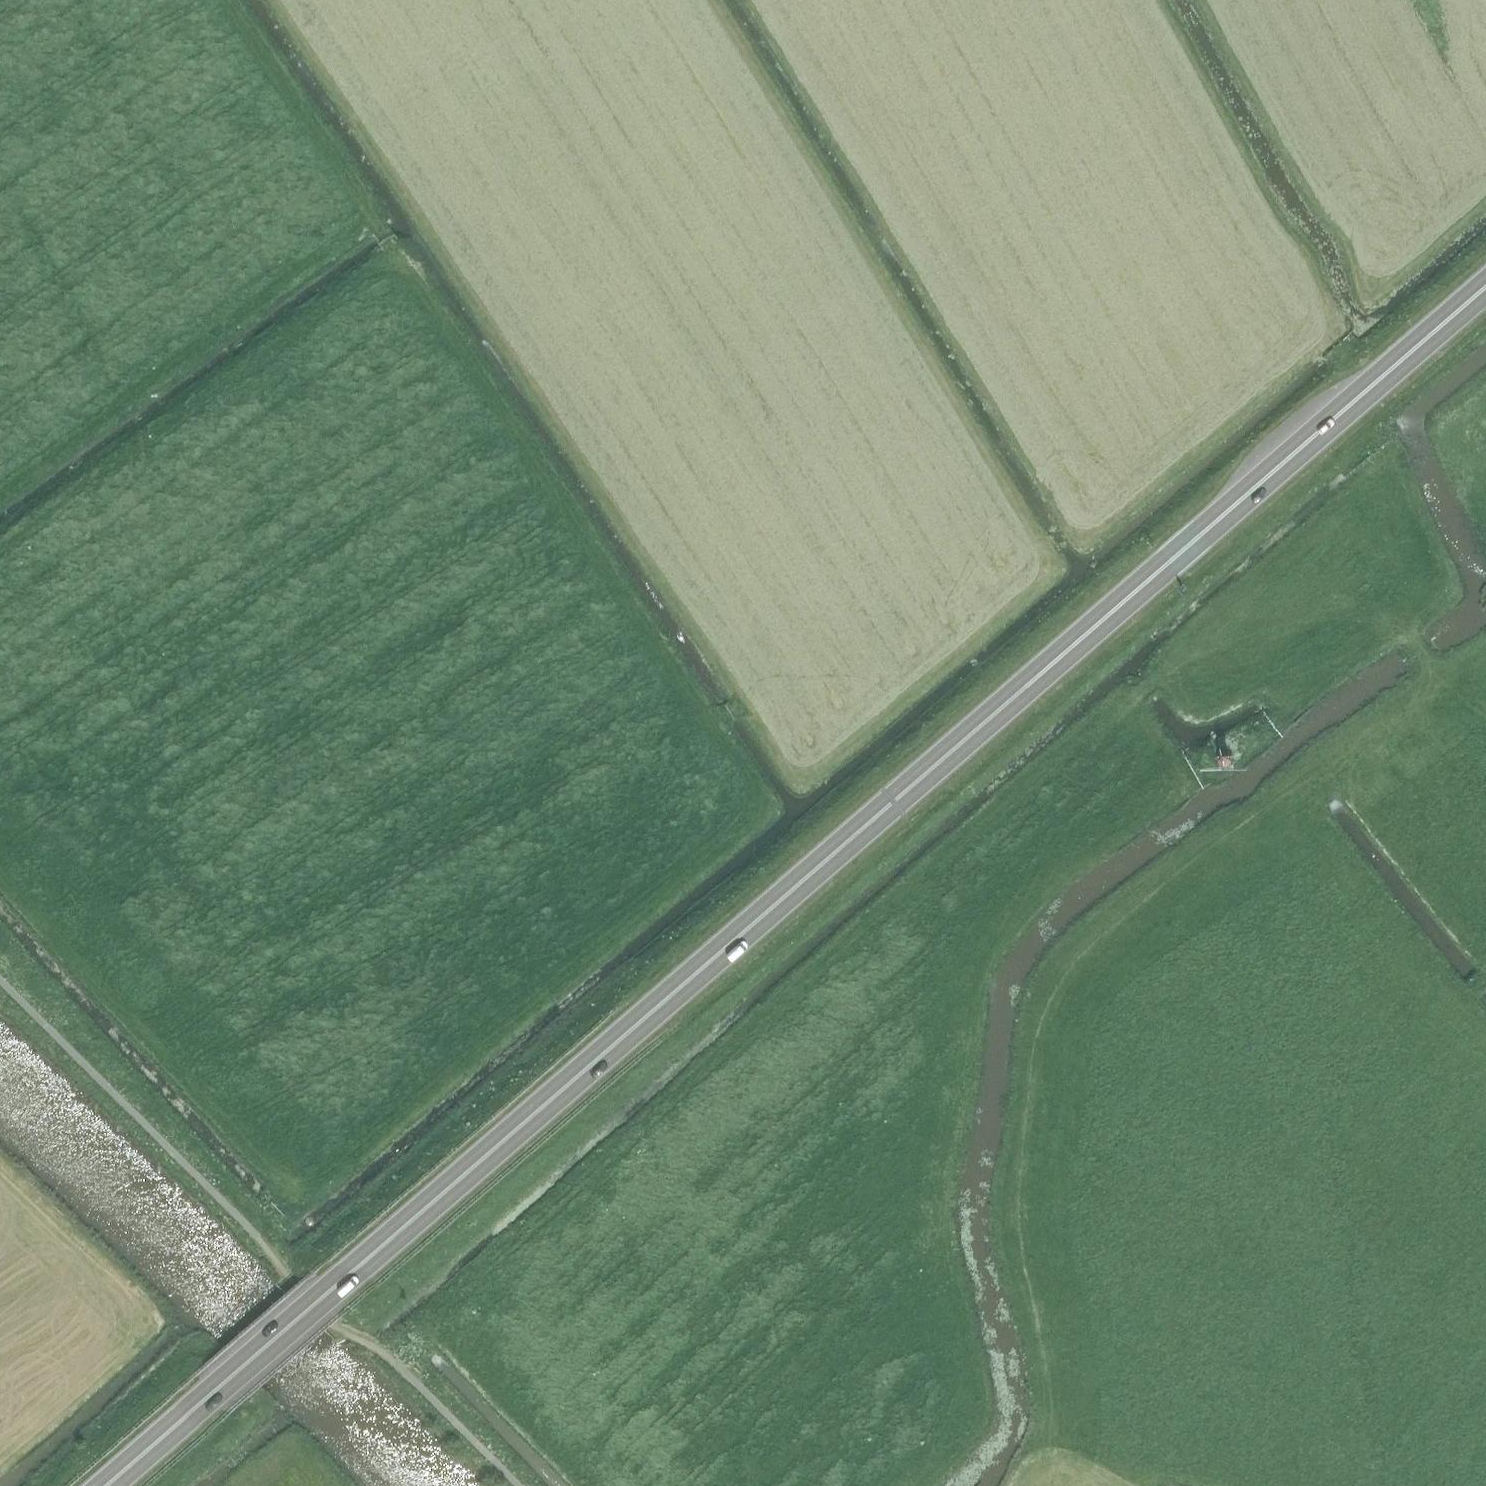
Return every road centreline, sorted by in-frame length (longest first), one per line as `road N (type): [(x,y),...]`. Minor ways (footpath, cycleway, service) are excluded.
road 1 (trunk): [(107,1485),(1485,287)]

